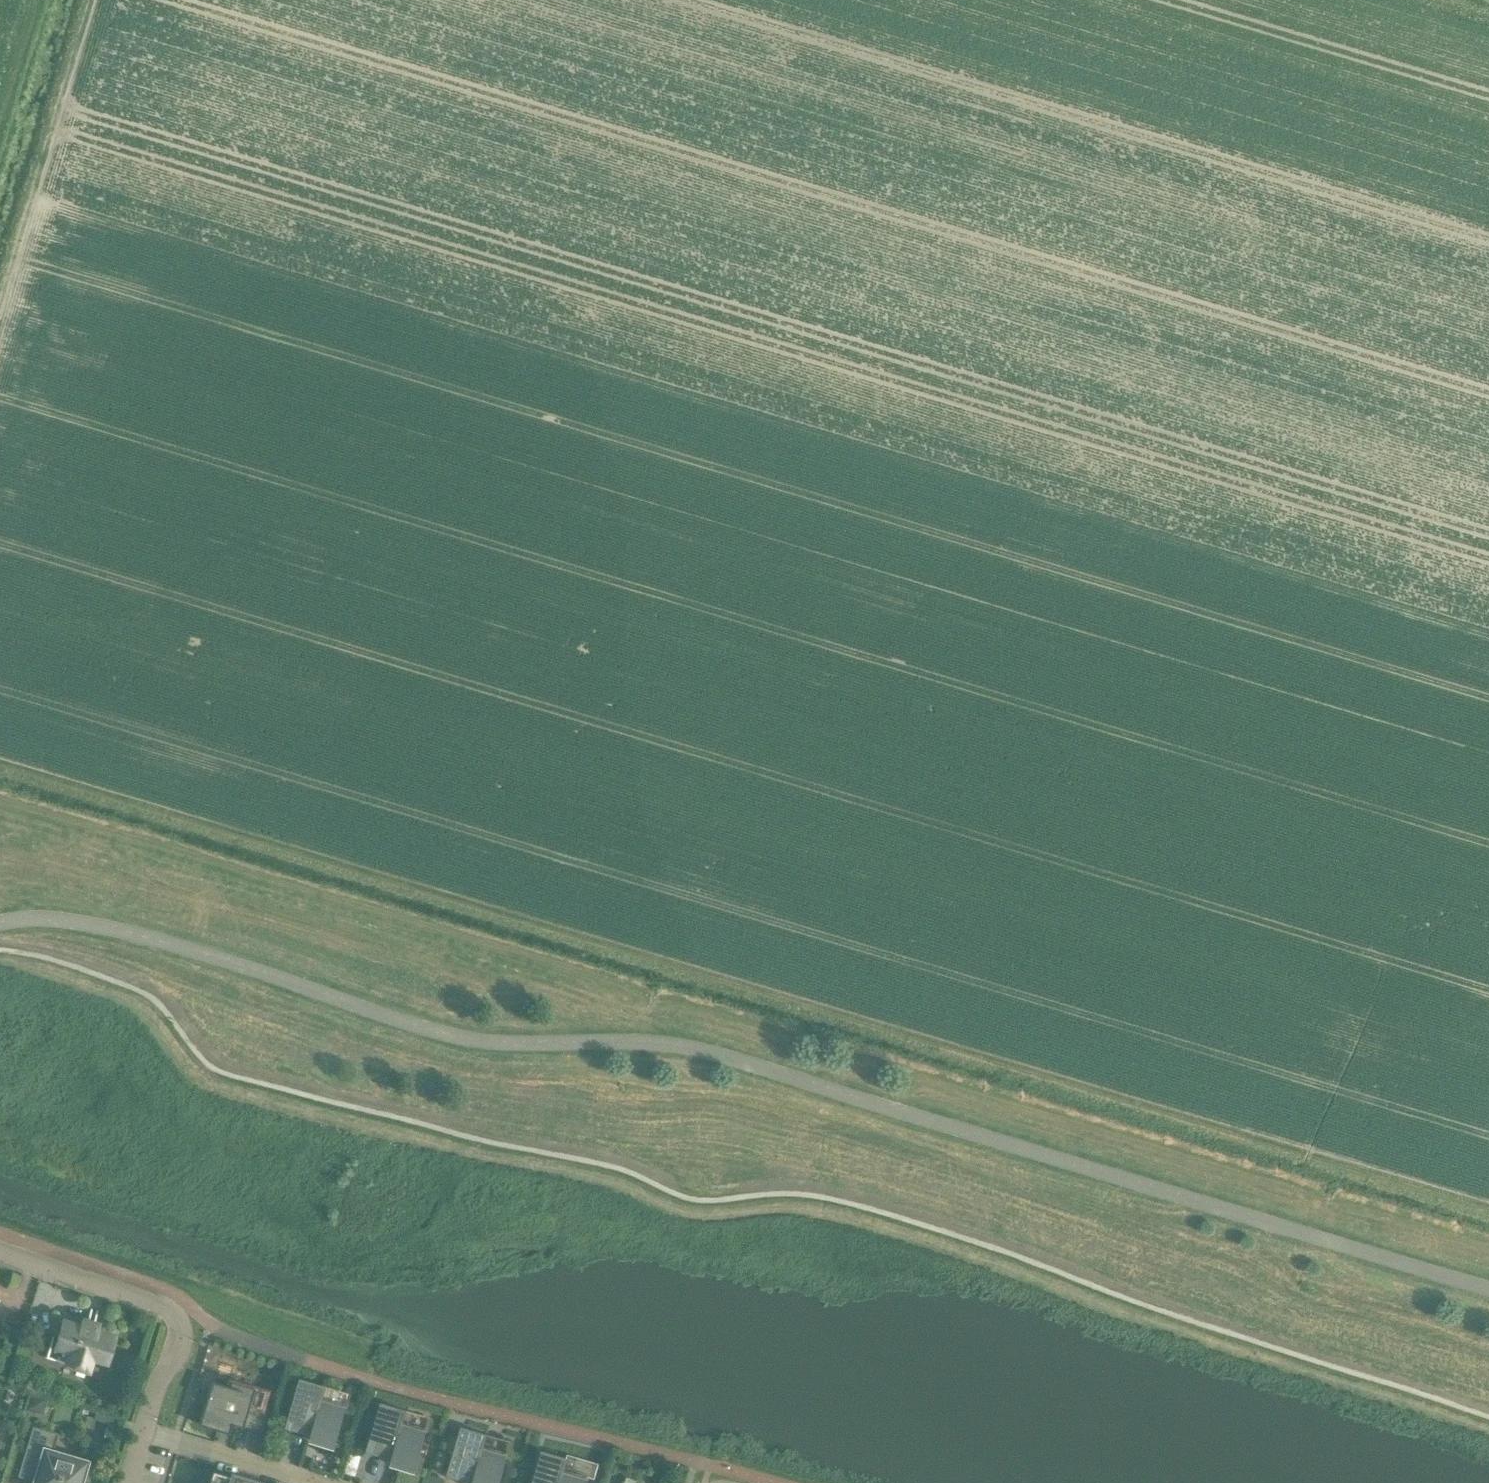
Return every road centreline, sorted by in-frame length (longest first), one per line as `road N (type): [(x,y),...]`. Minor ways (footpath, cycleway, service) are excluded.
road 1 (residential): [(145,1433),(158,1385),(184,1348),(180,1318),(141,1296),(0,1250)]
road 2 (residential): [(145,1433),(314,1482)]

